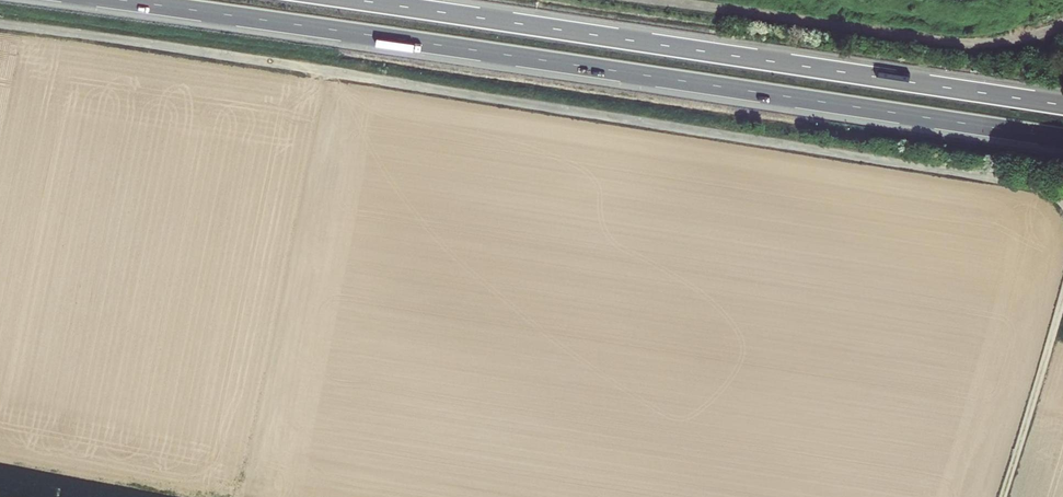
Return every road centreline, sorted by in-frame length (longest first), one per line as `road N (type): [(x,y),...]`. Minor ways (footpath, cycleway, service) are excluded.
road 1 (track): [(0,24),(1025,183),(1062,198)]
road 2 (motorway): [(121,0),(1062,138)]
road 3 (motorway): [(1062,105),(356,0)]
road 4 (track): [(1062,26),(998,43),(948,41),(652,0)]
road 5 (track): [(1062,298),(1002,496)]

